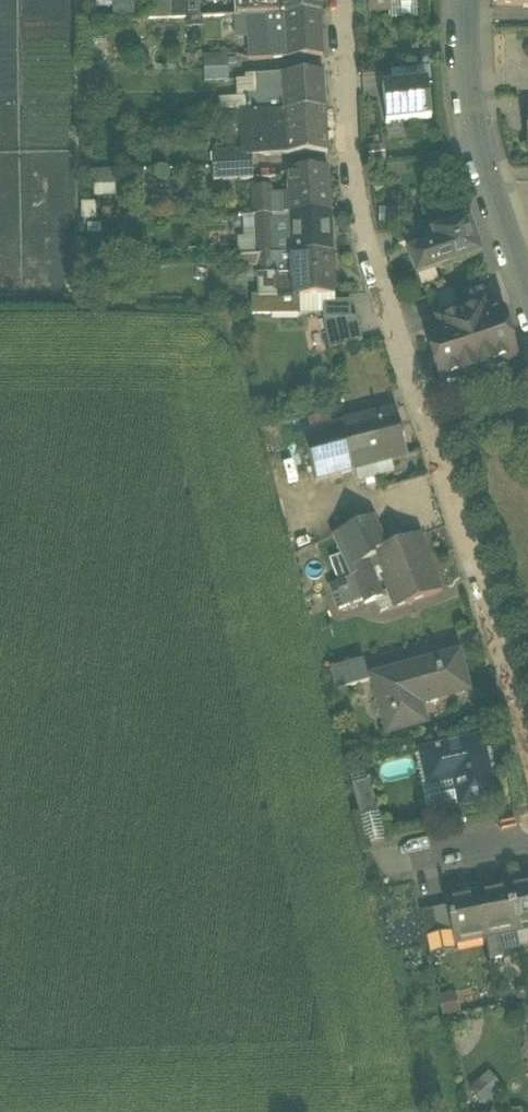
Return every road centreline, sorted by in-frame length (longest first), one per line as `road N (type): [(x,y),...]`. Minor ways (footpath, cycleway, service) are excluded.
road 1 (residential): [(527,734),(357,184),(344,0)]
road 2 (residential): [(465,0),(467,91),(527,304)]
road 3 (residential): [(394,861),(527,832)]

